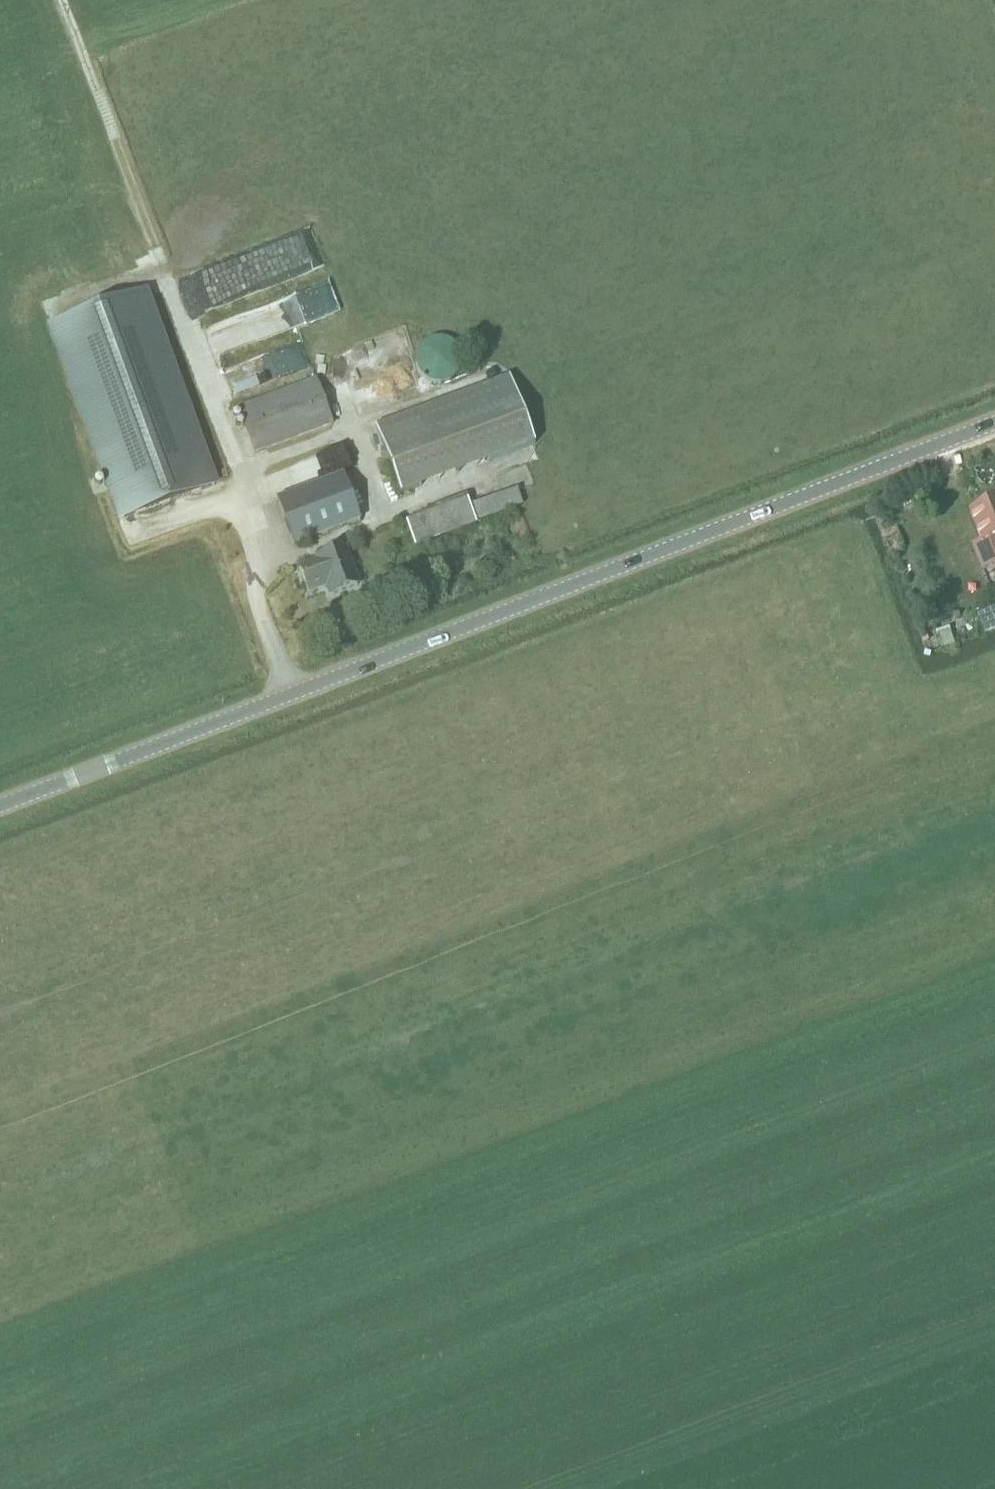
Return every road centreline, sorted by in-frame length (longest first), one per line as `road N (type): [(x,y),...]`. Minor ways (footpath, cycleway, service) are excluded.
road 1 (tertiary): [(0,809),(994,424)]
road 2 (track): [(194,344),(62,0)]

